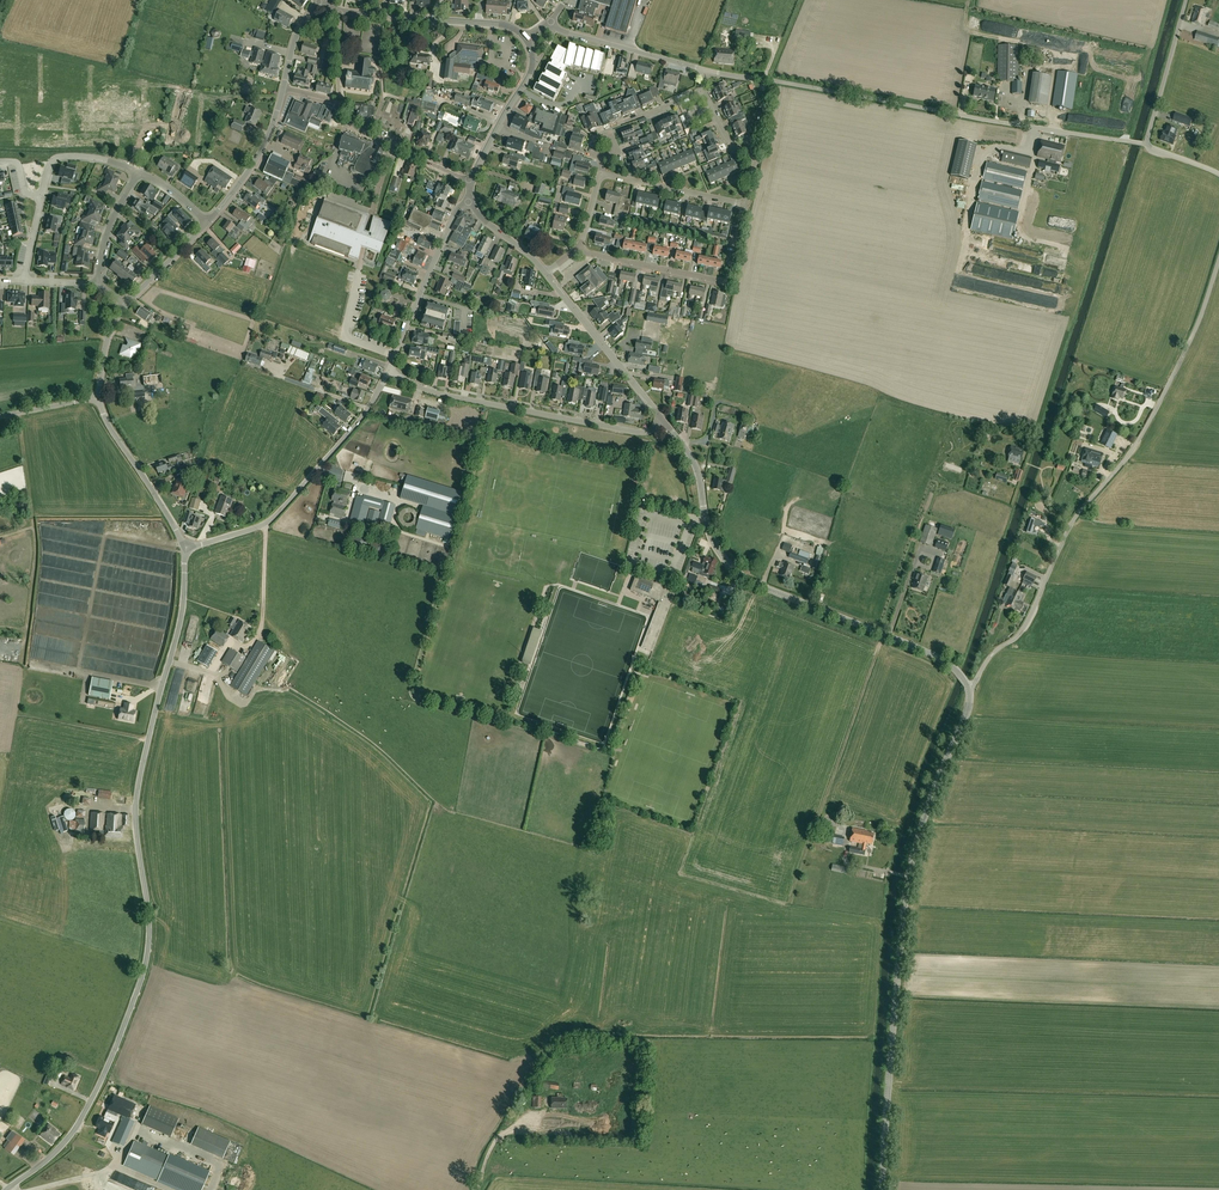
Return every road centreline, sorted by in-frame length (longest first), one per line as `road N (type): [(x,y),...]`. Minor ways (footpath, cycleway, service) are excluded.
road 1 (tertiary): [(6,1189),(69,1137),(108,1066),(143,969),(148,912),(137,792),(182,613),(186,549)]
road 2 (tertiary): [(882,1189),(911,869),(971,690)]
road 3 (unclassified): [(971,690),(991,657),(1028,620),(1075,518),(1144,431),(1190,345),(1218,264)]
road 4 (unclassified): [(706,70),(1143,144)]
road 5 (tertiary): [(971,690),(943,658),(735,570),(709,530),(695,464),(664,420)]
road 6 (unclassified): [(664,420),(646,432),(443,394),(389,370)]
road 7 (tertiary): [(186,549),(270,519),(358,422),(389,370)]
road 8 (residential): [(576,249),(727,282),(746,205)]
road 9 (residential): [(17,165),(38,62),(57,66),(46,123),(53,158)]
road 10 (track): [(884,634),(817,824)]
road 11 (tertiary): [(389,370),(457,209),(470,201)]
road 12 (tertiary): [(664,420),(546,272)]
road 13 (unclassified): [(186,549),(99,398)]
road 14 (unclassified): [(706,70),(550,22)]
road 15 (tertiary): [(470,180),(531,74),(525,38)]
road 16 (unclassified): [(207,222),(260,152),(284,87)]
road 17 (residential): [(470,180),(360,132),(341,106)]
road 18 (unclassified): [(1146,144),(1185,0)]
road 19 (residential): [(604,174),(746,205)]
road 20 (residential): [(746,205),(756,155),(728,140),(702,92)]

